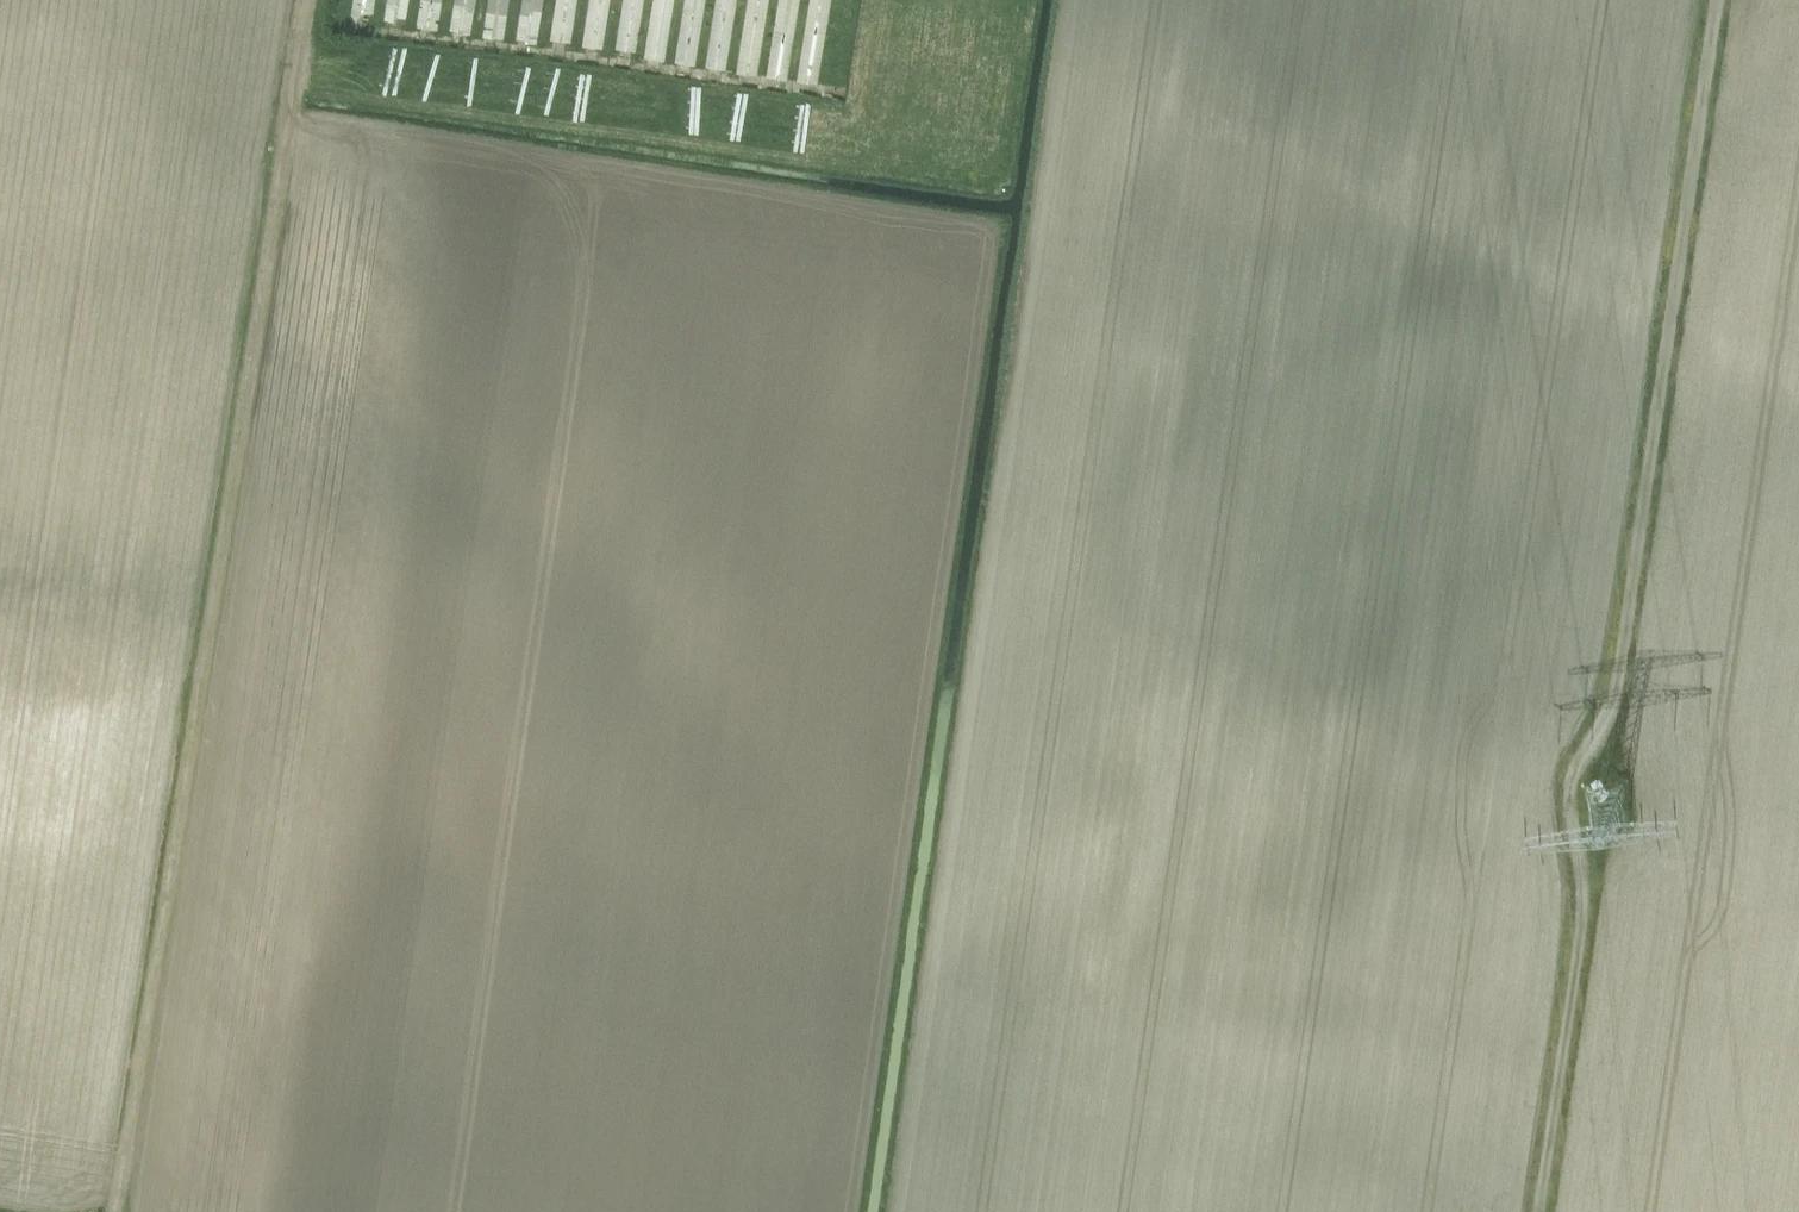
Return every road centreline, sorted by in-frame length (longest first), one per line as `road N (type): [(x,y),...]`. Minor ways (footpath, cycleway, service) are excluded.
road 1 (track): [(1714,0),(1618,699),(1564,788),(1582,909),(1540,1211)]
road 2 (track): [(309,0),(114,1211)]

